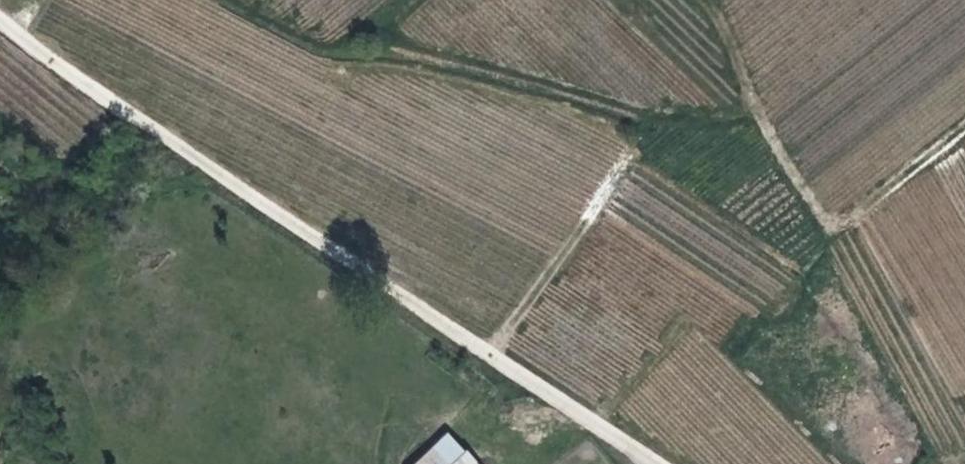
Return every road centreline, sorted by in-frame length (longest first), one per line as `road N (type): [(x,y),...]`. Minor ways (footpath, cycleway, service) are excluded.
road 1 (track): [(656,463),(236,187),(0,20)]

